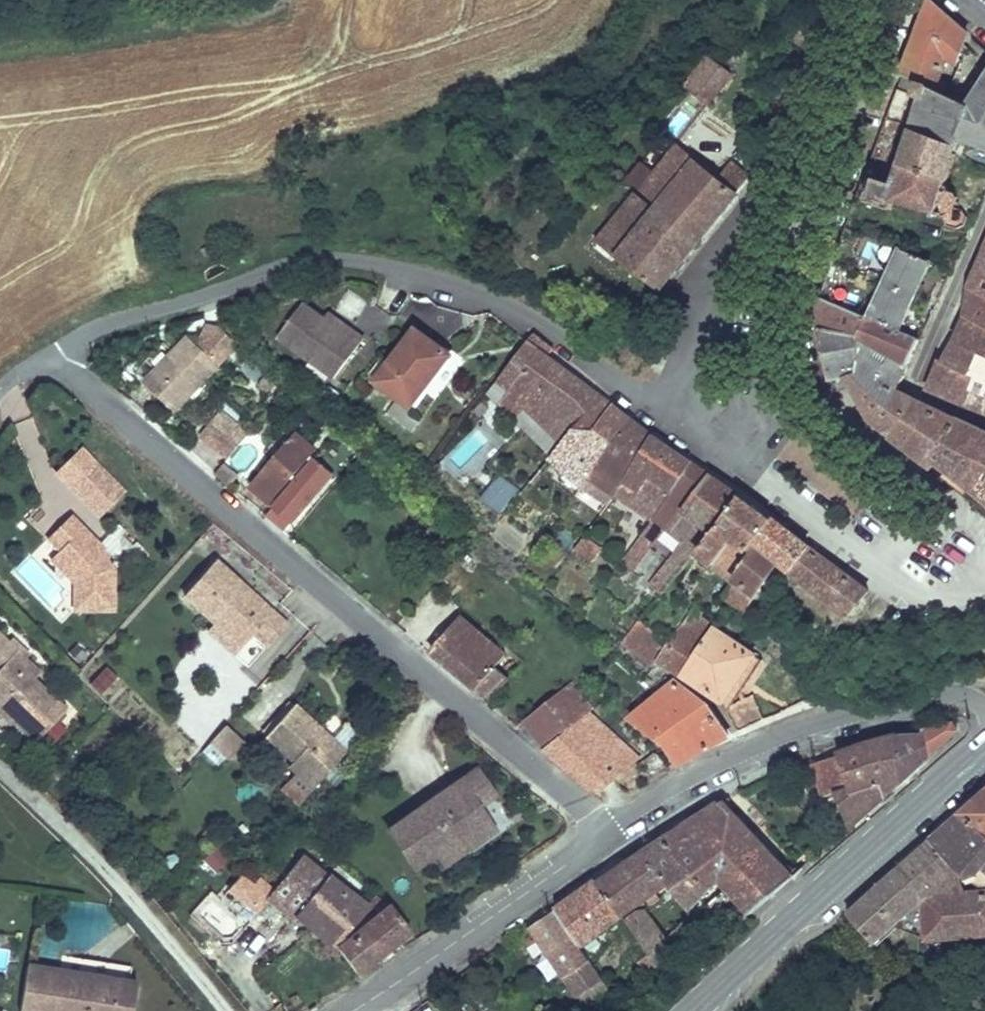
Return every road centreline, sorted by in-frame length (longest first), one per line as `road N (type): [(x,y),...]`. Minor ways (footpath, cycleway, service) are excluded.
road 1 (residential): [(57,359),(581,815),(600,843)]
road 2 (residential): [(669,421),(555,335),(482,297),(328,257),(278,267),(212,298),(101,333),(64,355)]
road 3 (residential): [(834,0),(669,421)]
road 4 (unclassified): [(984,708),(958,689),(932,690),(812,722),(634,809),(604,840)]
road 5 (primary): [(984,746),(695,1010)]
road 6 (residential): [(984,592),(898,586),(669,421)]
road 7 (residential): [(0,767),(129,893),(222,1010)]
road 8 (unclassified): [(354,1010),(600,843)]
road 9 (residential): [(984,419),(910,386),(984,211)]

